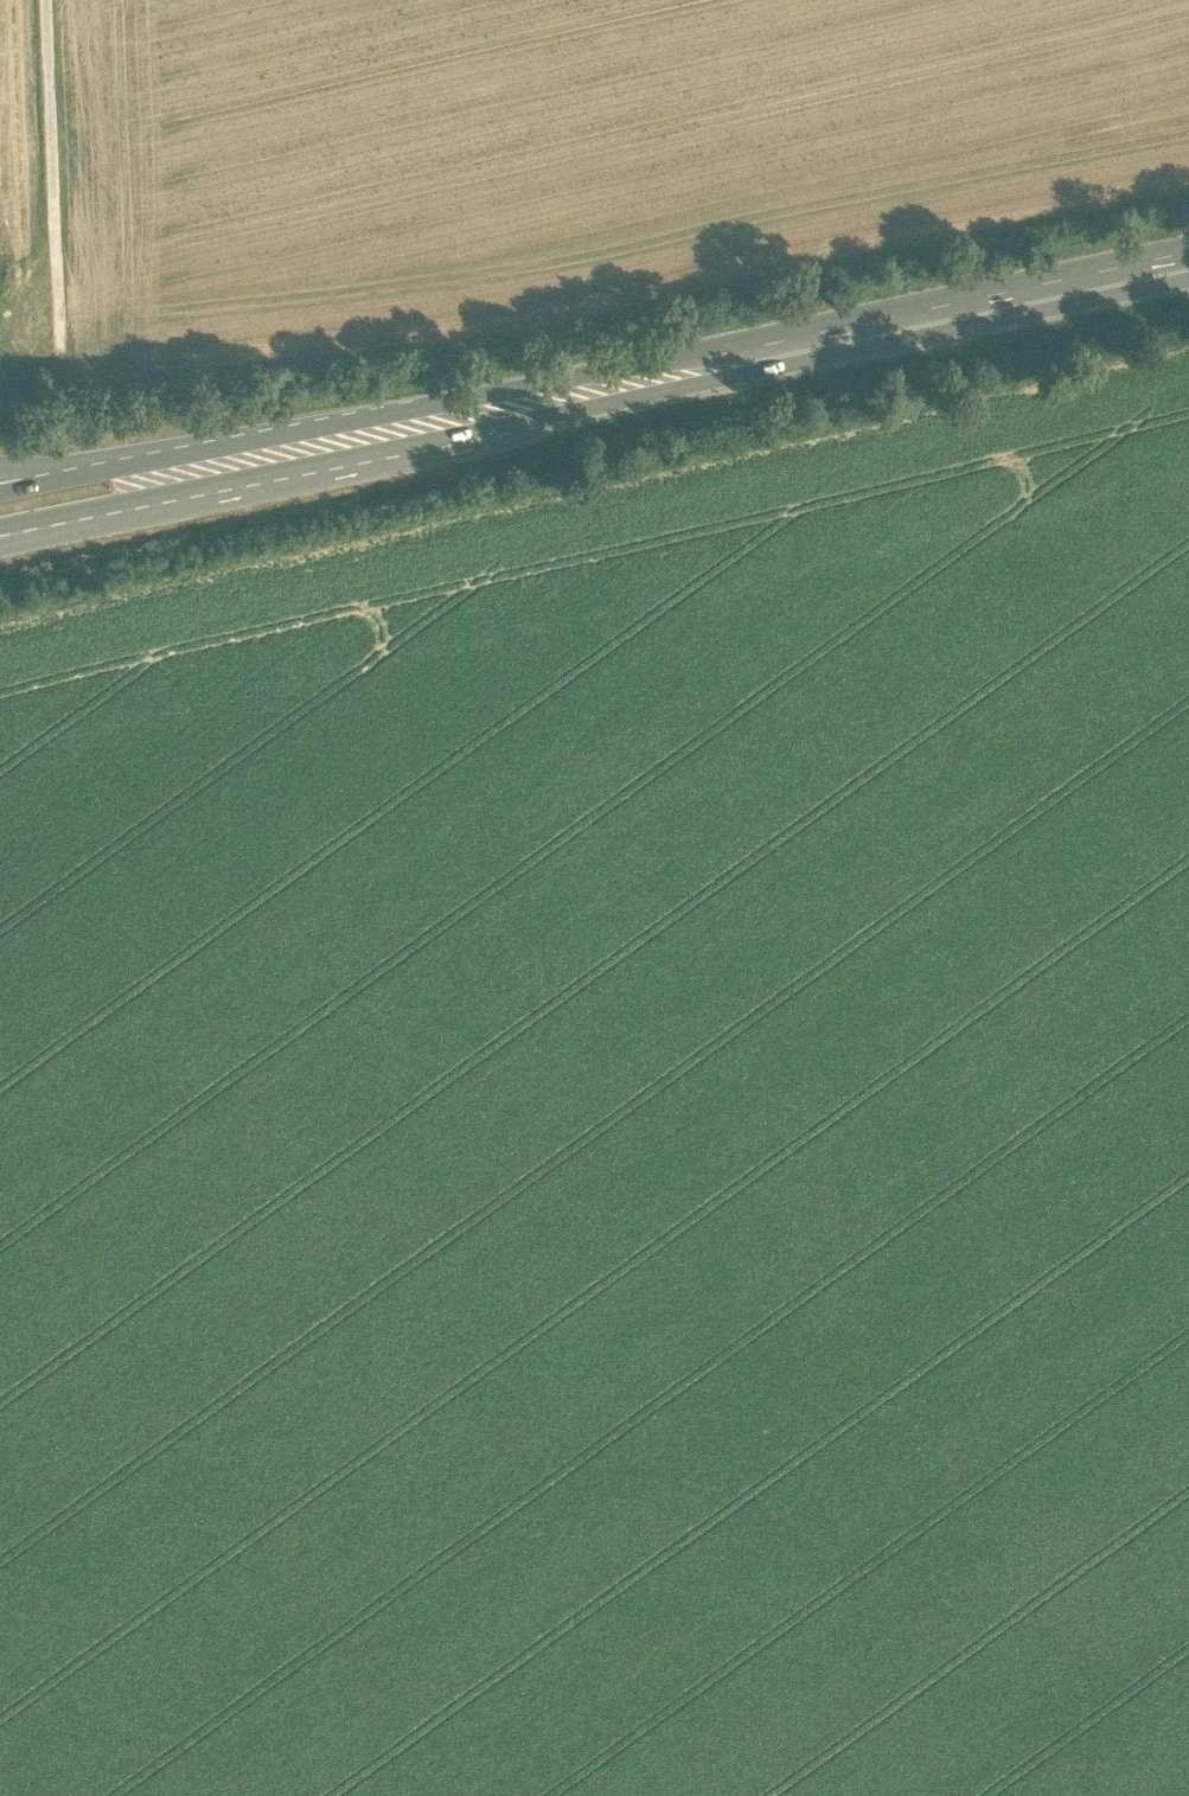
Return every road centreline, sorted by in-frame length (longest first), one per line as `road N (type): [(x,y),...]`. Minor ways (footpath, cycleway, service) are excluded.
road 1 (primary): [(1188,265),(520,412),(50,500)]
road 2 (track): [(51,0),(62,349)]

